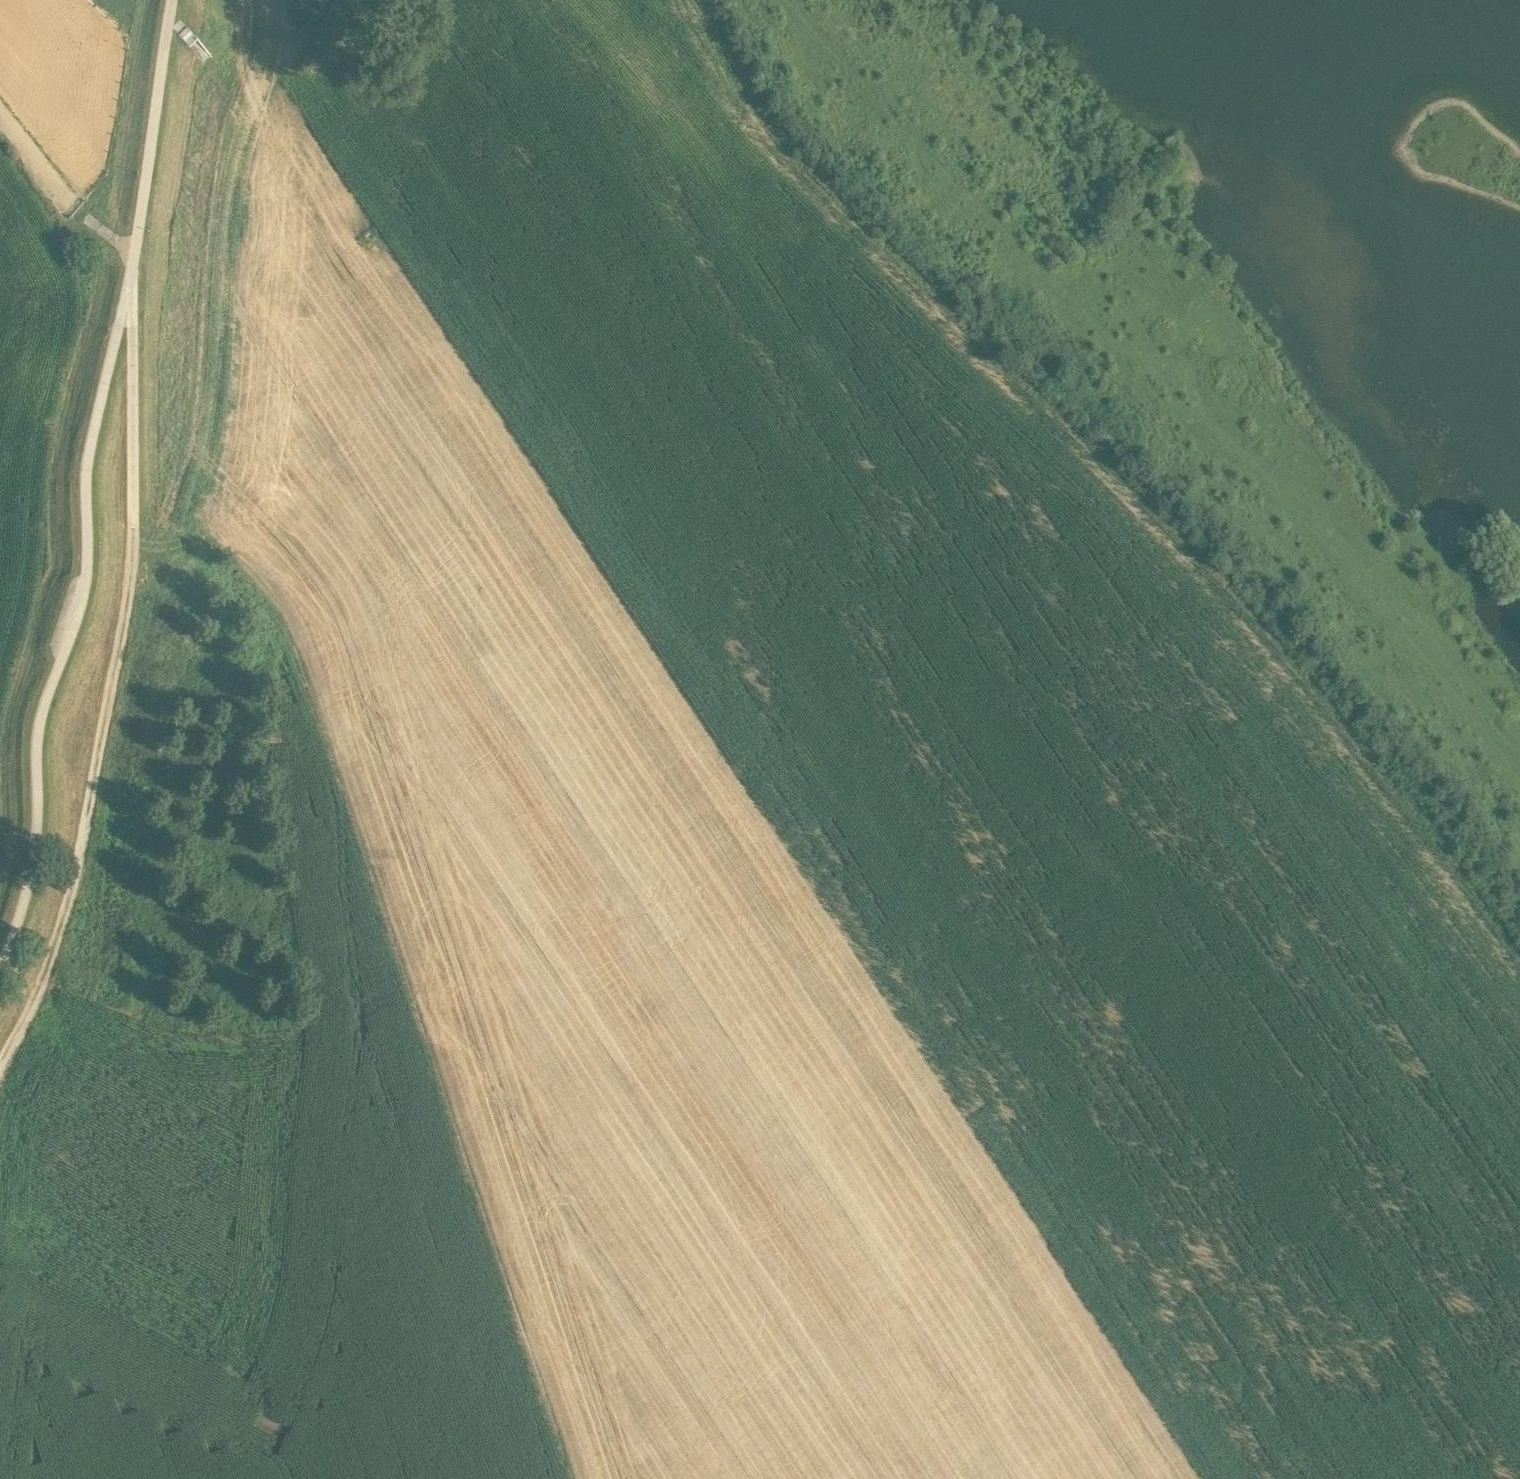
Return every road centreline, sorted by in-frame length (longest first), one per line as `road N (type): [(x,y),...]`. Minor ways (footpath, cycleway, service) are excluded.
road 1 (track): [(0,1075),(80,867),(121,655),(133,555),(130,272)]
road 2 (track): [(0,119),(77,213),(133,254)]

